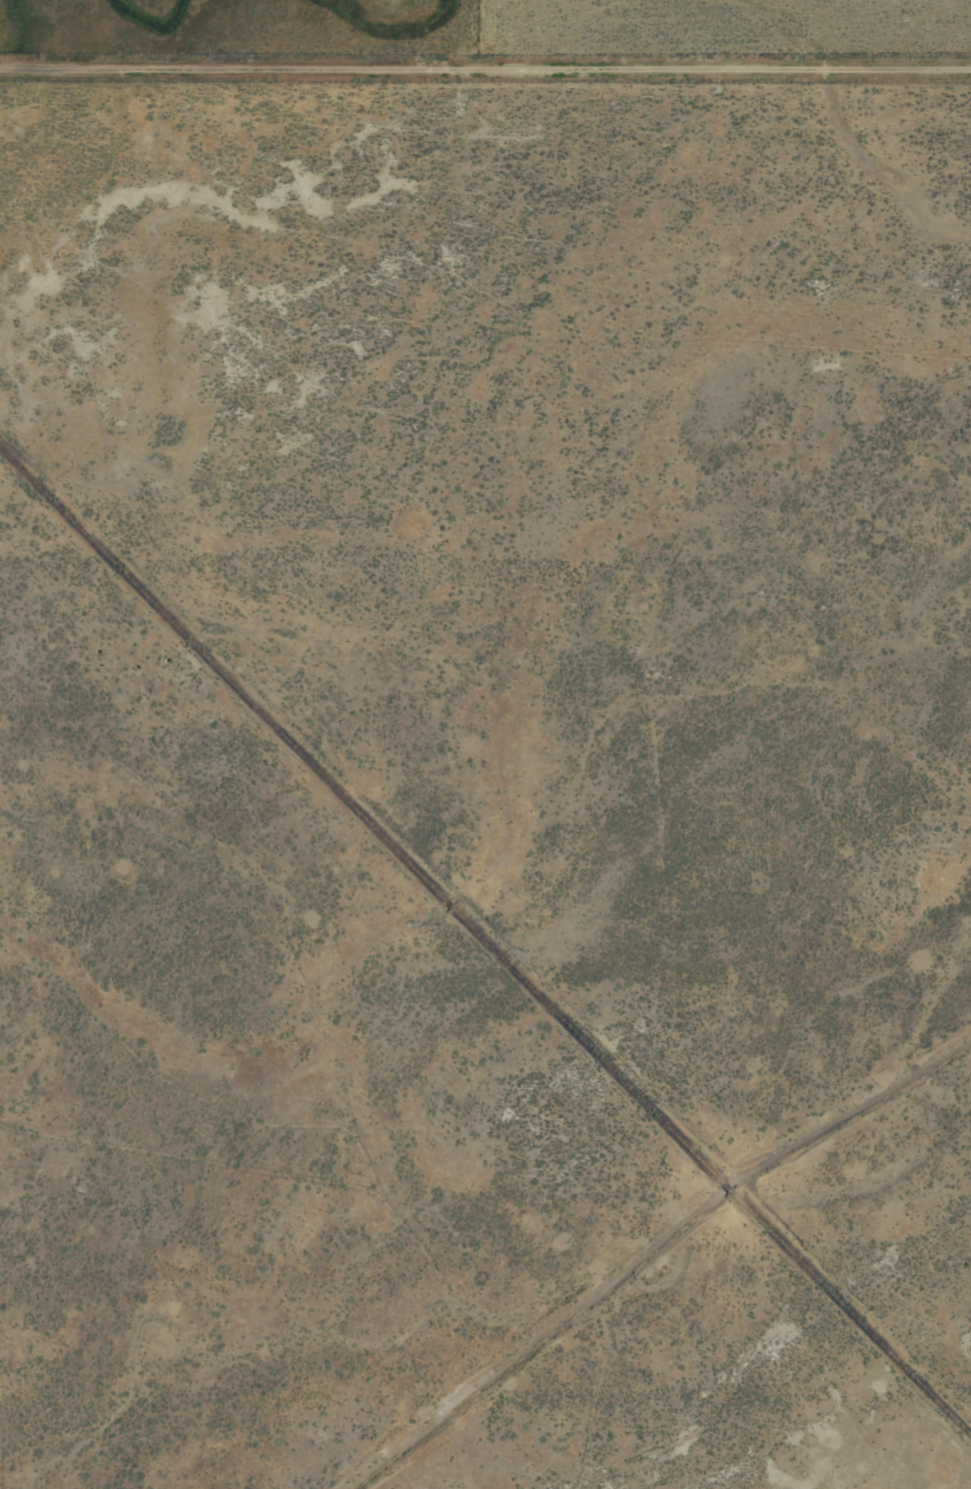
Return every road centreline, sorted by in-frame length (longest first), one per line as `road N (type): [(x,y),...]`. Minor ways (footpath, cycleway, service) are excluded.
road 1 (residential): [(970,68),(0,65)]

